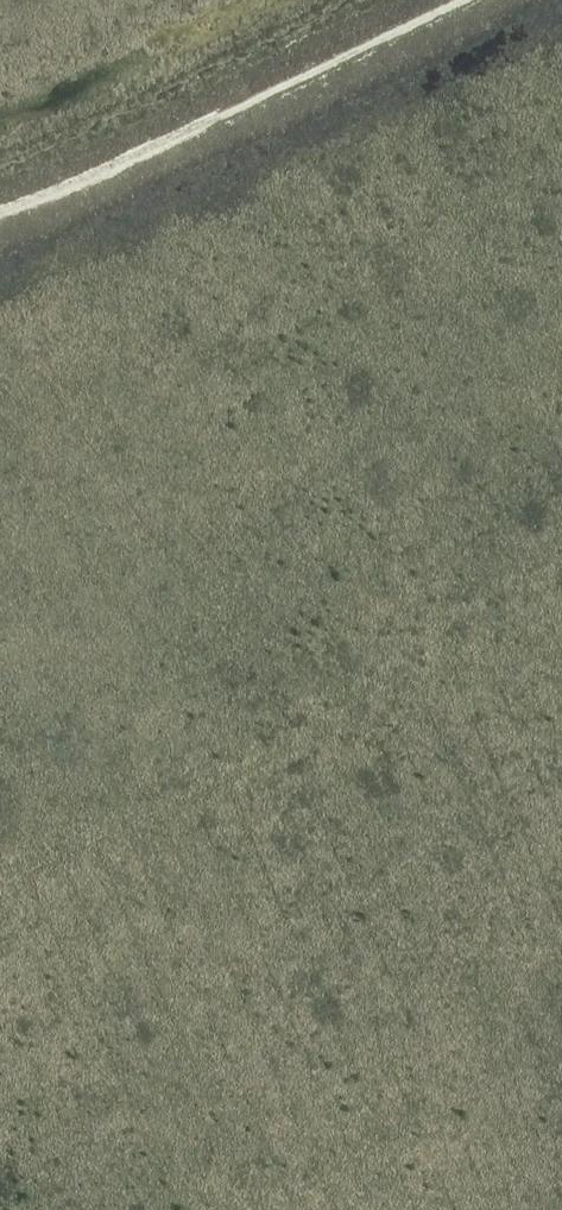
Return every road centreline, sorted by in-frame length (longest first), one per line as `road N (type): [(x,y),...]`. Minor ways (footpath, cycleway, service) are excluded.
road 1 (track): [(449,0),(0,203)]

